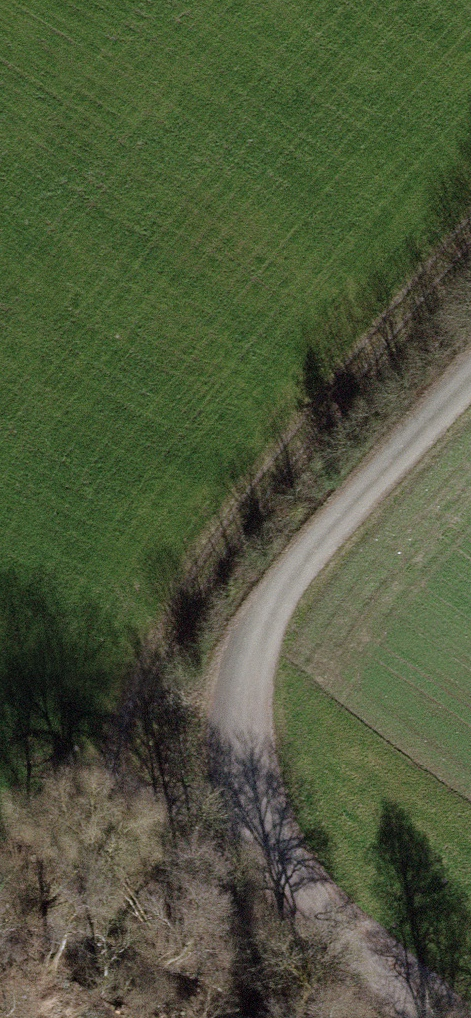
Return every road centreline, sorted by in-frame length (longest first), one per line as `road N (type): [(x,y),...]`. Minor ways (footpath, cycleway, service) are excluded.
road 1 (track): [(232,792),(136,797),(108,776),(102,751),(177,586),(470,207)]
road 2 (track): [(470,368),(280,577),(238,697),(232,792),(308,916),(403,1017)]
road 3 (track): [(108,776),(0,866)]

